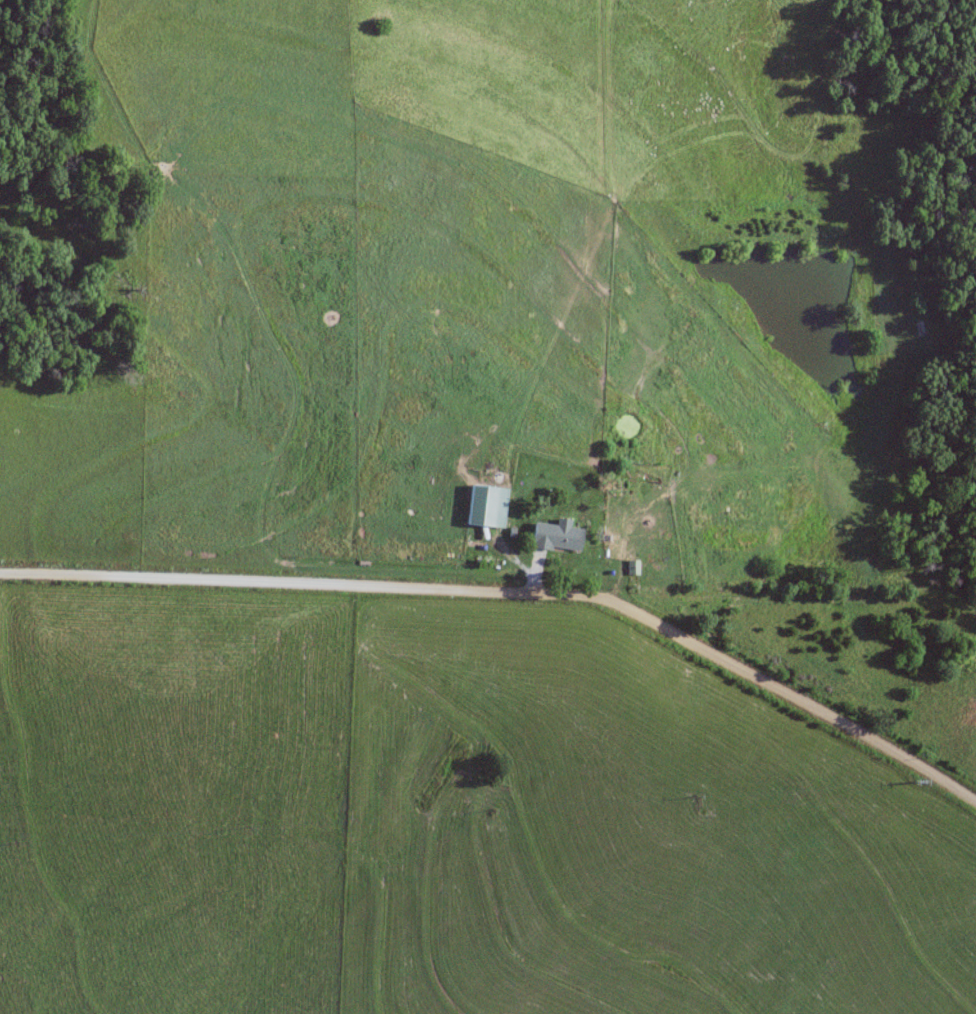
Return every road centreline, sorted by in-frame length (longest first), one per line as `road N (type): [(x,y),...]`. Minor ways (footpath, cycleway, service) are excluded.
road 1 (residential): [(975,801),(756,677),(595,598),(0,573)]

